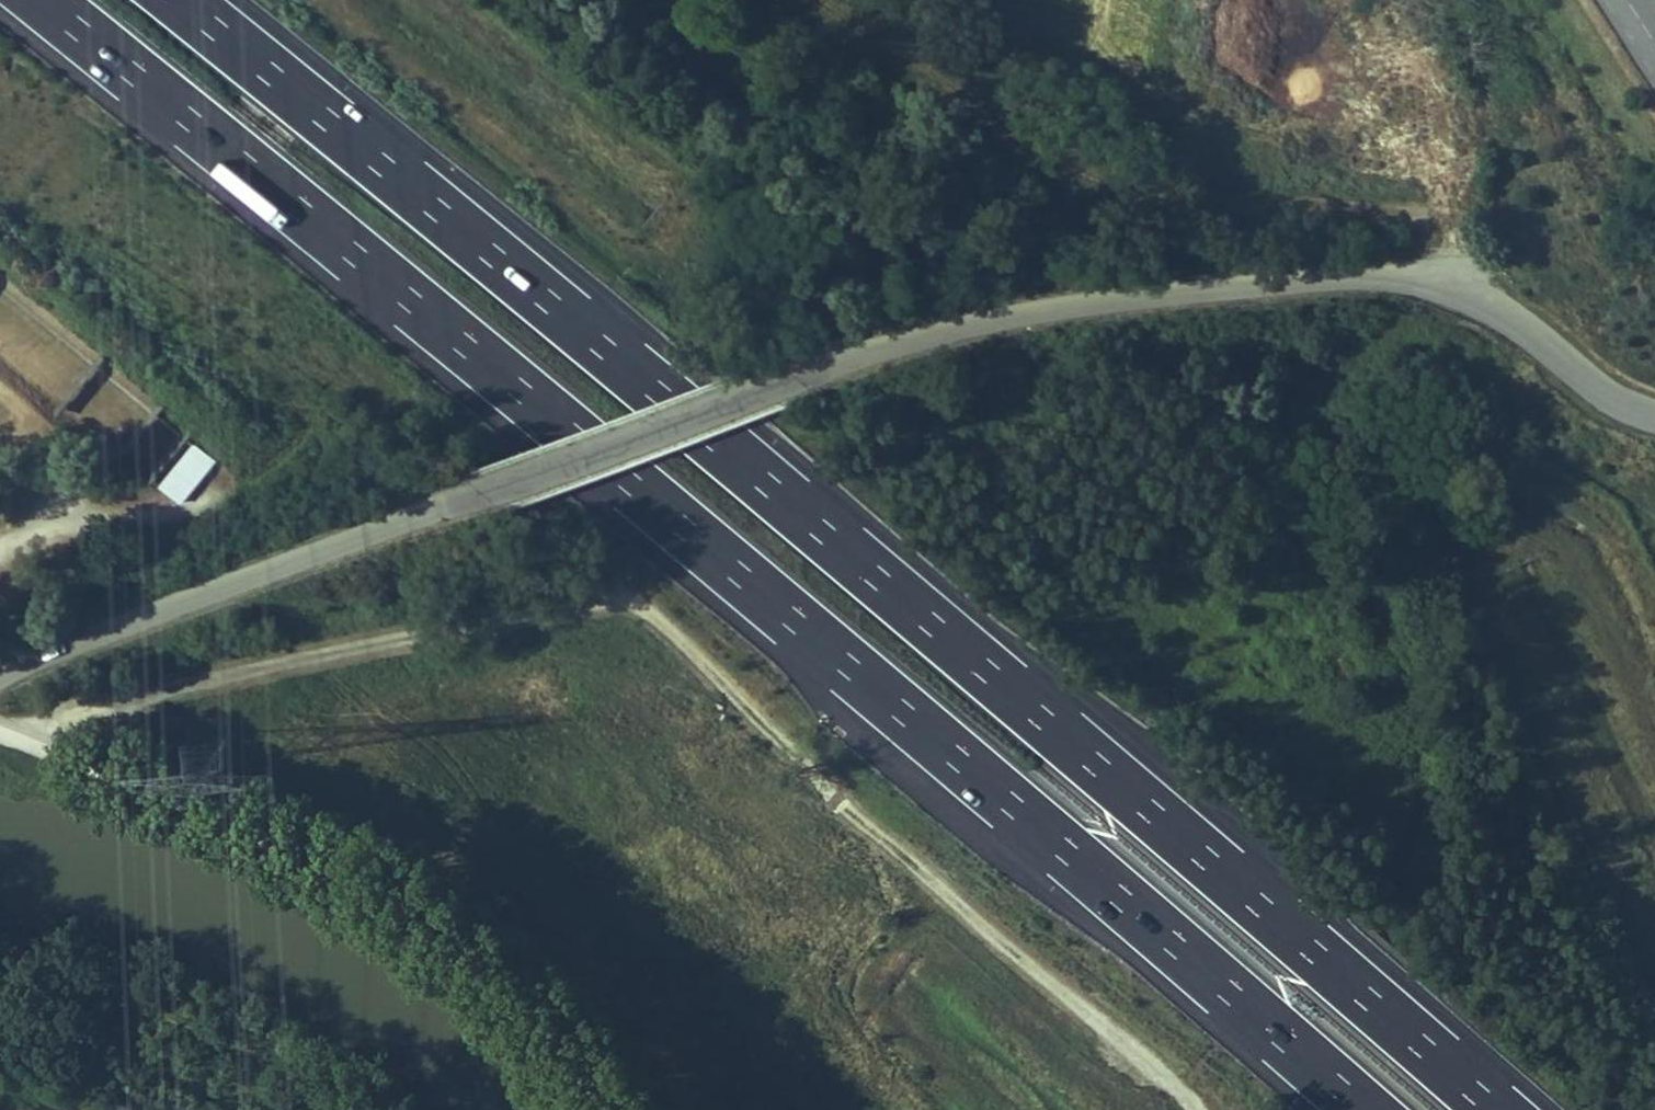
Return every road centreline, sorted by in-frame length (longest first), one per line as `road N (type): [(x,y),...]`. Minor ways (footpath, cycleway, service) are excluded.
road 1 (motorway): [(41,0),(521,392),(1369,1109)]
road 2 (motorway): [(1494,1109),(566,319),(177,0)]
road 3 (track): [(1198,1109),(1156,1066),(868,829),(644,614),(605,601),(76,707),(14,733)]
road 4 (tertiary): [(809,376),(1033,313),(1175,293),(1401,283),(1473,301),(1542,339),(1616,403),(1654,417)]
road 5 (track): [(1473,301),(1447,220),(1136,192),(1085,178),(998,128),(813,0)]
road 6 (tertiary): [(0,688),(488,503)]
road 7 (tertiary): [(809,376),(488,503)]

